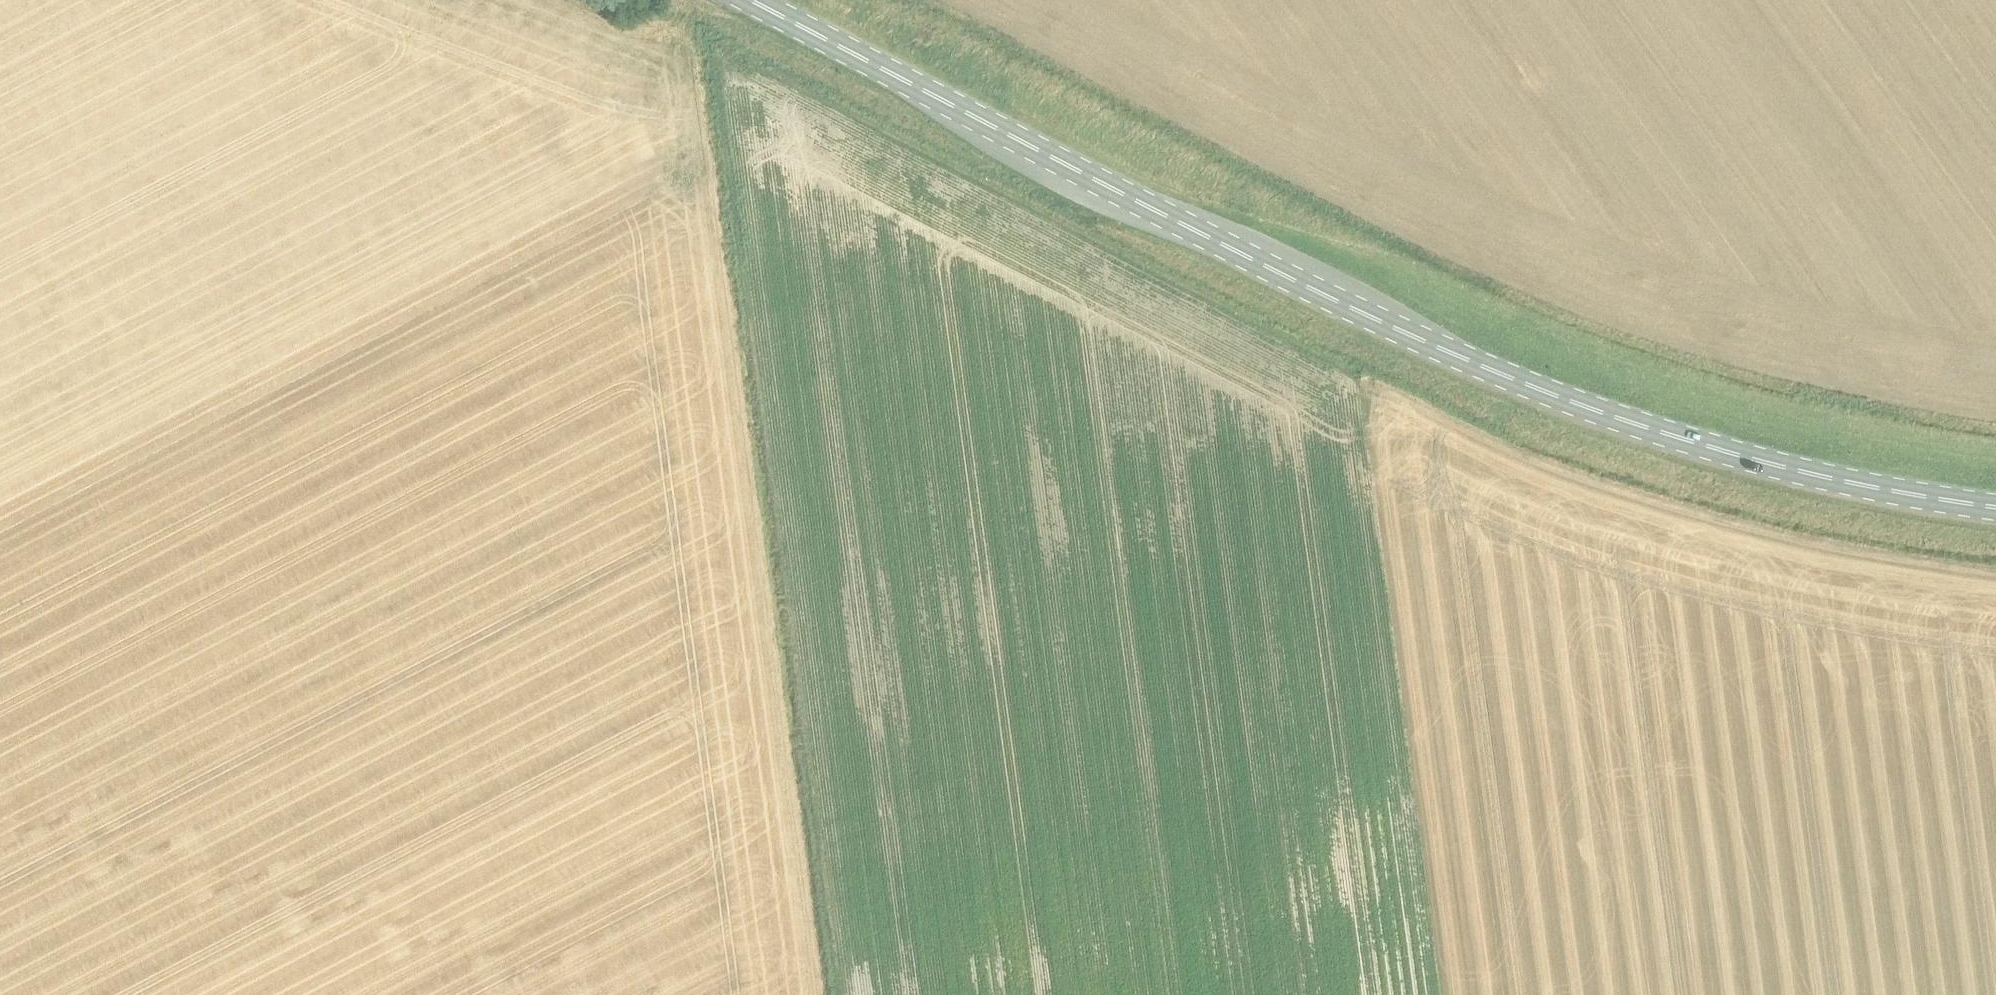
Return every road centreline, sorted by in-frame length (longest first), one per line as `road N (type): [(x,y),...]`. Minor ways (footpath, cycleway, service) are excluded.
road 1 (secondary): [(1995,510),(1858,488),(1694,440),(1443,348),(751,0)]

